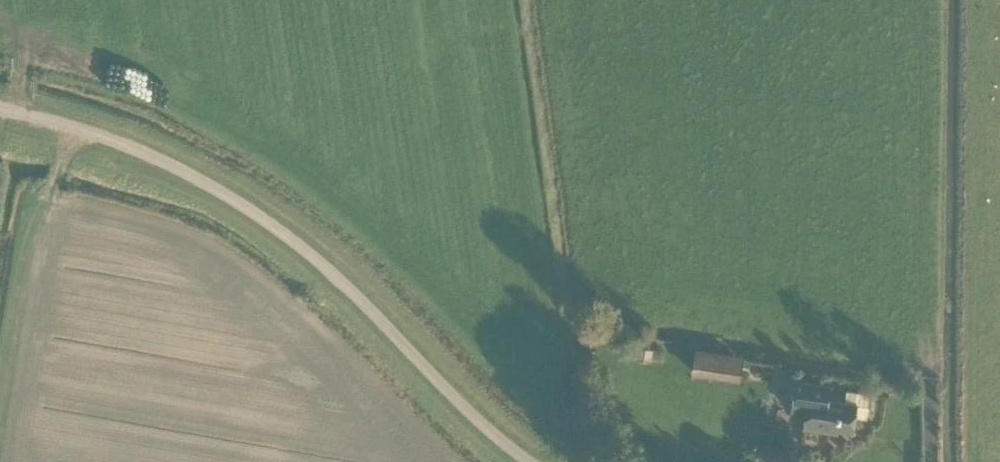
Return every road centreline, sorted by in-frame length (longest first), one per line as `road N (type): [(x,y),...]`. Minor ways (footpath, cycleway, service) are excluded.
road 1 (unclassified): [(529,461),(311,255),(243,205),(163,161),(0,108)]

